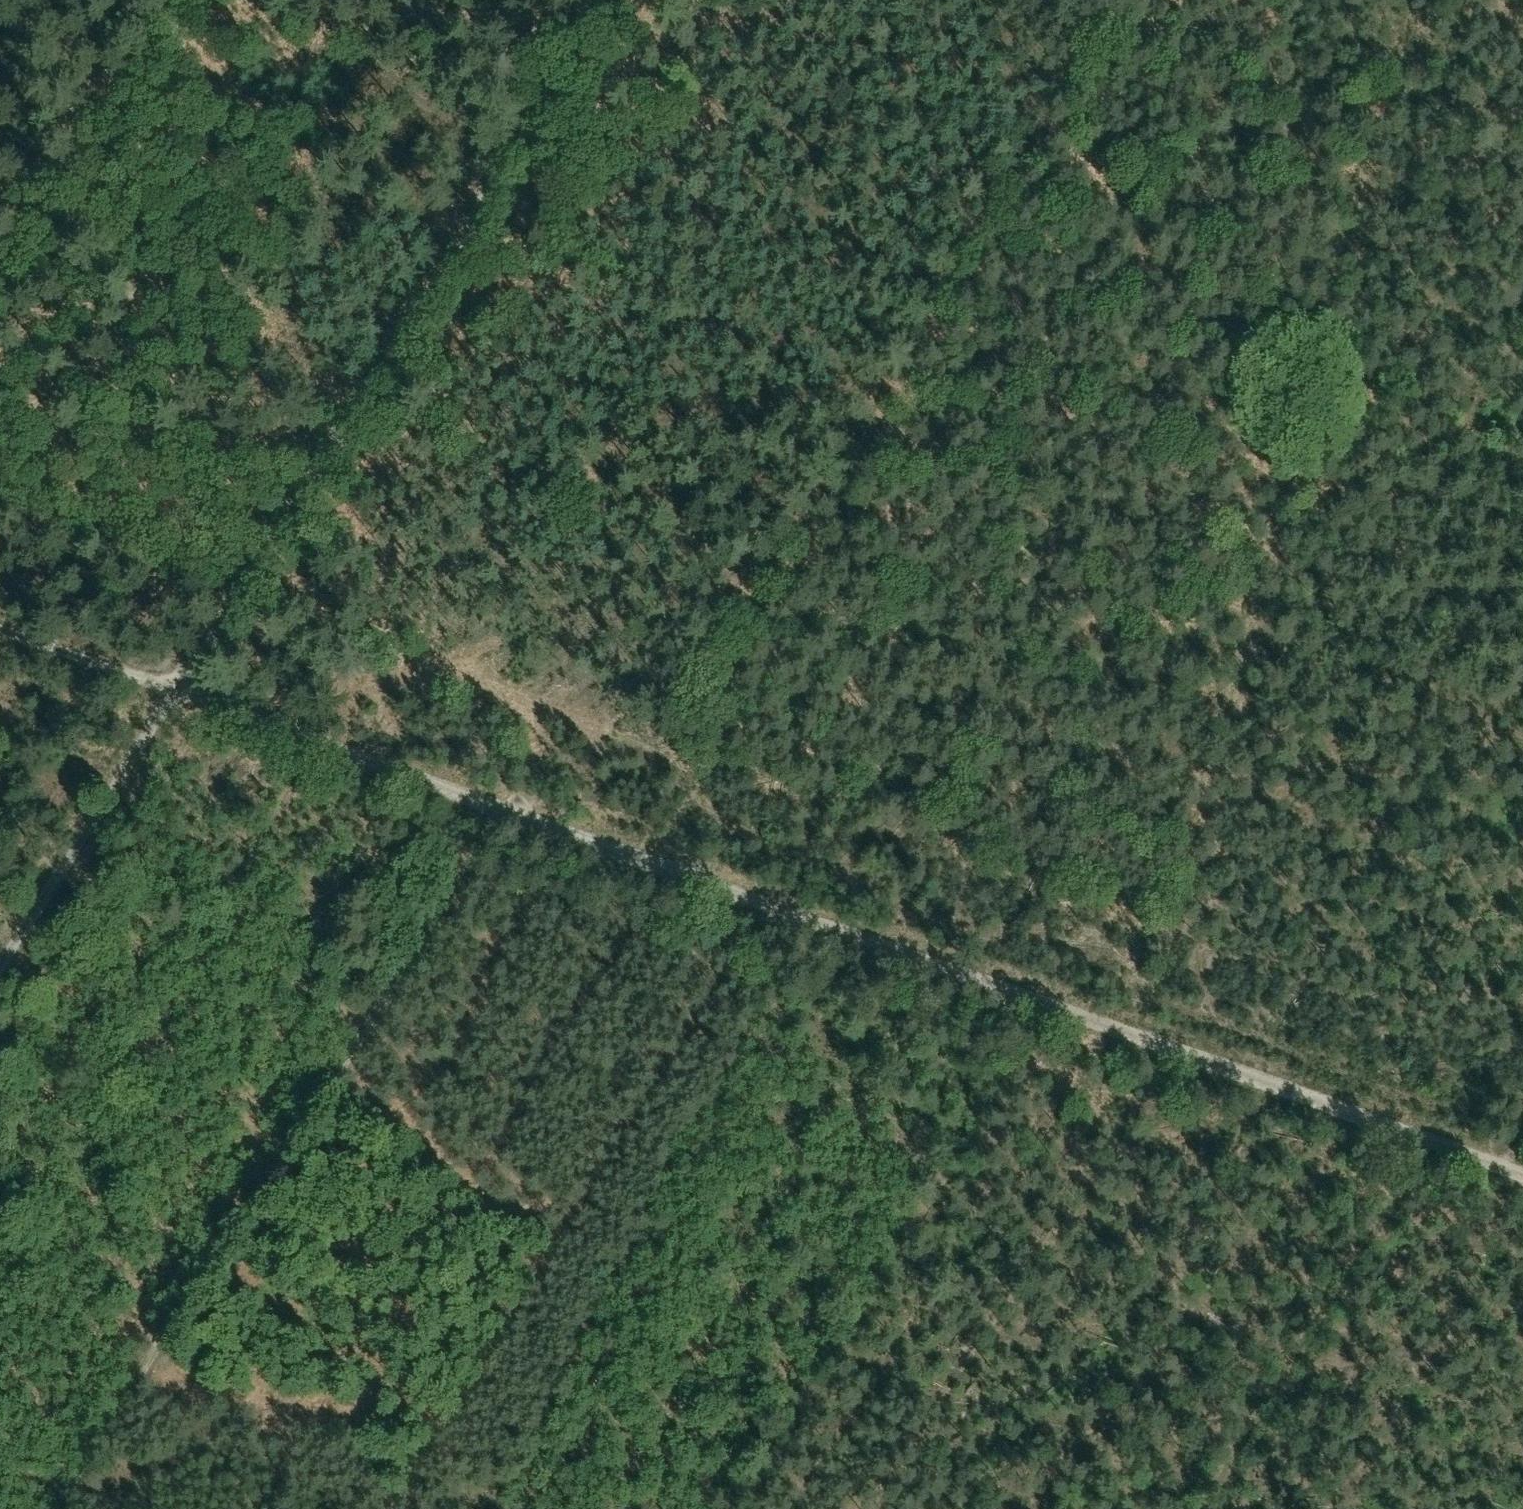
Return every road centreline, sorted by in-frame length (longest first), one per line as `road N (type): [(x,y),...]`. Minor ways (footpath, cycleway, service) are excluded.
road 1 (track): [(0,624),(1522,1180)]
road 2 (track): [(584,0),(0,950)]
road 3 (track): [(52,1508),(494,805)]

